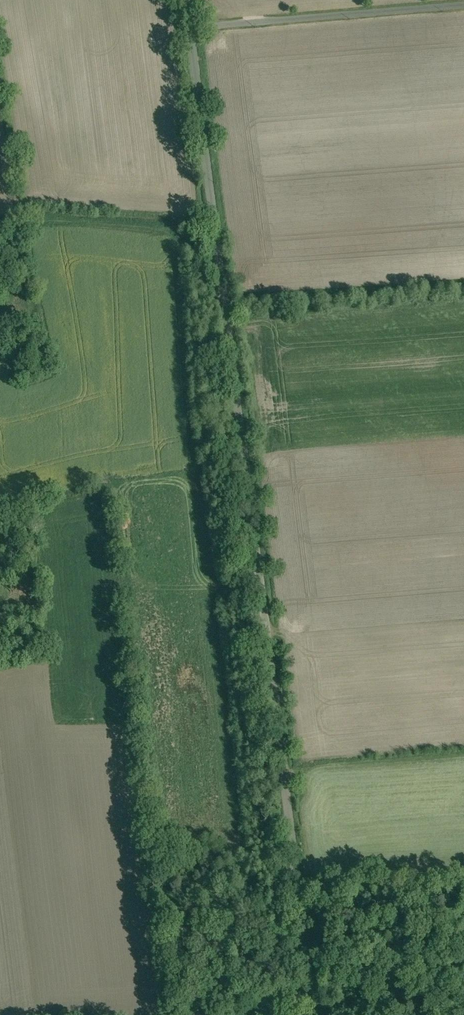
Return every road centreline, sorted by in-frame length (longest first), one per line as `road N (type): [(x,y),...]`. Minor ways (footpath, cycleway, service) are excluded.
road 1 (unclassified): [(318,1005),(190,27)]
road 2 (unclassified): [(463,6),(190,27)]

